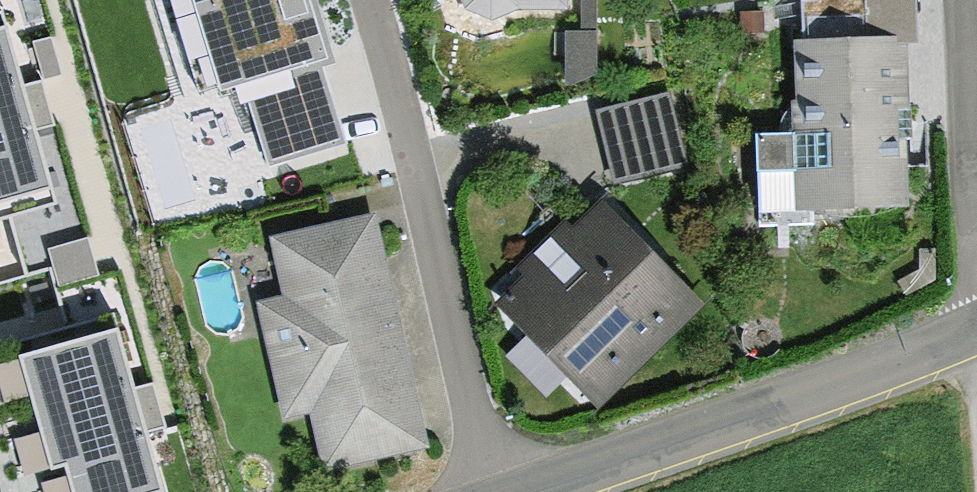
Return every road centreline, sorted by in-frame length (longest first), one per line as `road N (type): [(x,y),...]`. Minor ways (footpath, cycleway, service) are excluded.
road 1 (residential): [(497,491),(372,0)]
road 2 (residential): [(976,325),(524,491)]
road 3 (residential): [(964,0),(976,205)]

